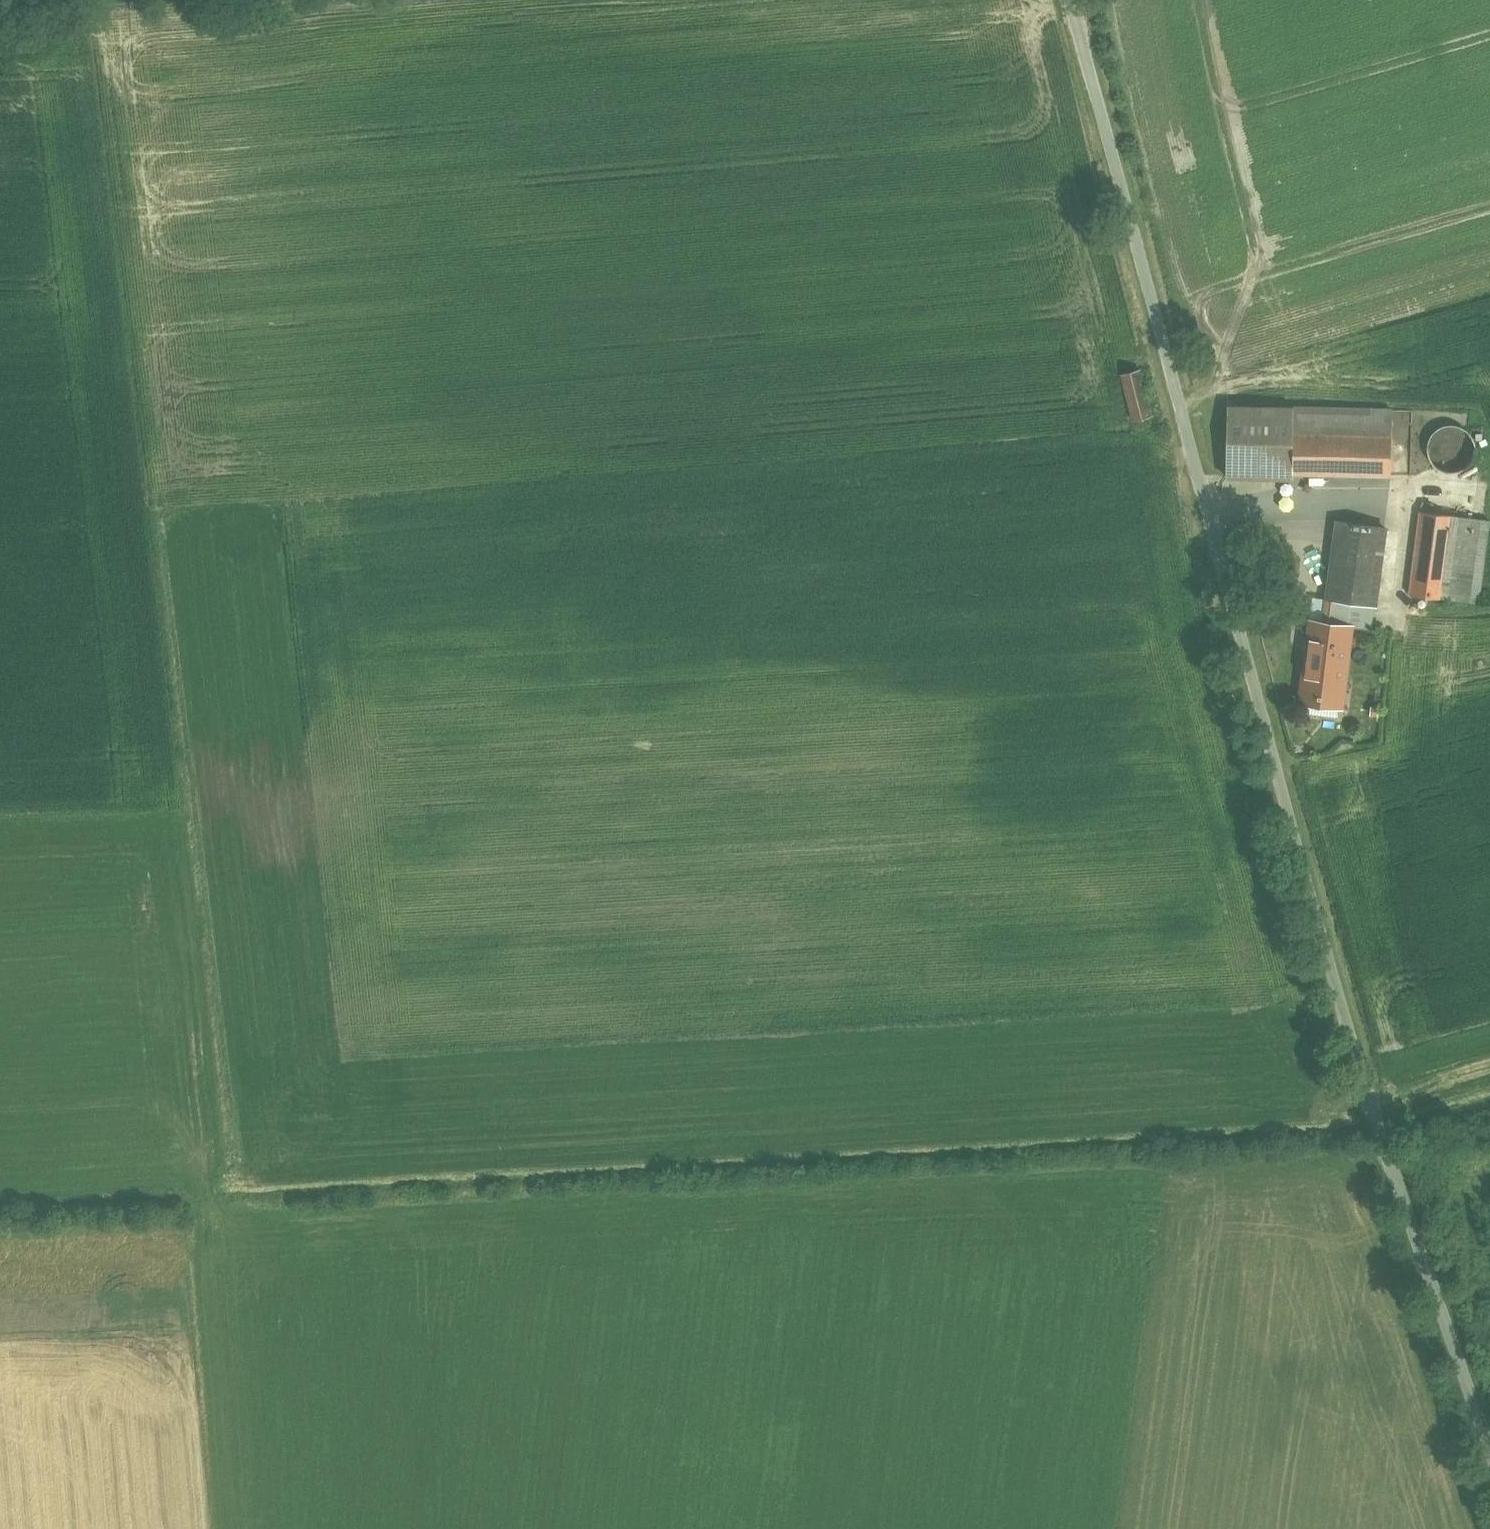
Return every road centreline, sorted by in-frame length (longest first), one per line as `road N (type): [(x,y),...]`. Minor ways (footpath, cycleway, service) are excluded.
road 1 (unclassified): [(1489,1460),(1359,1078),(1070,0)]

